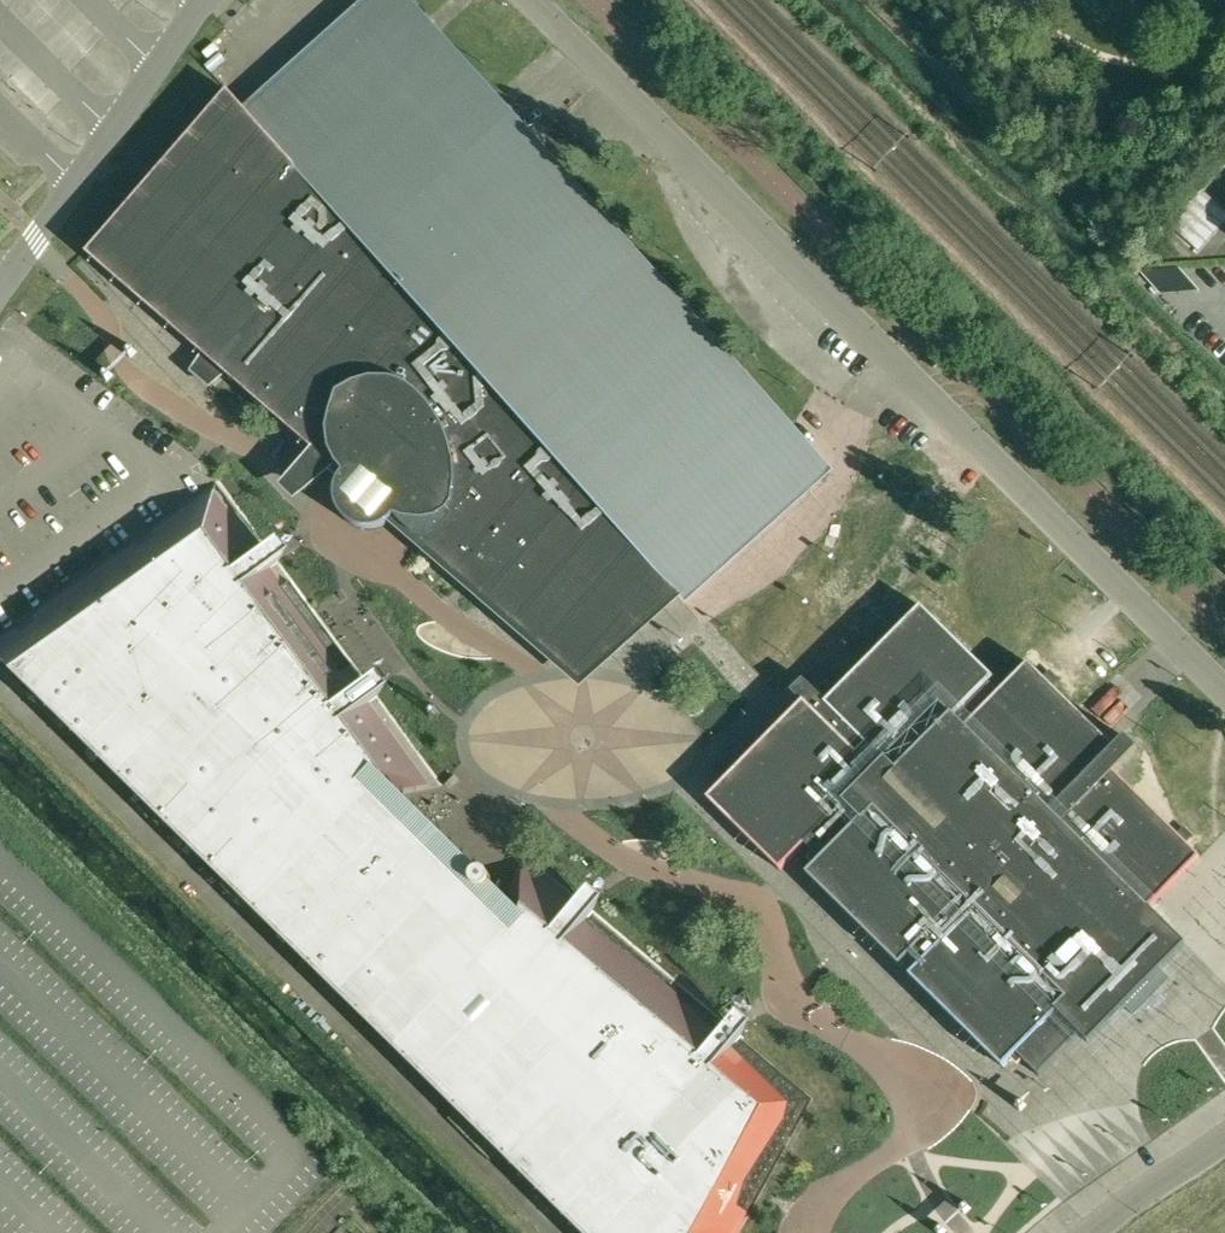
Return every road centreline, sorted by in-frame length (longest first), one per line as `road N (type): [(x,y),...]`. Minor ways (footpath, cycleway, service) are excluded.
road 1 (unclassified): [(1224,691),(530,0)]
road 2 (unclassified): [(202,0),(0,288)]
road 3 (unclassified): [(1092,1232),(1224,1137)]

